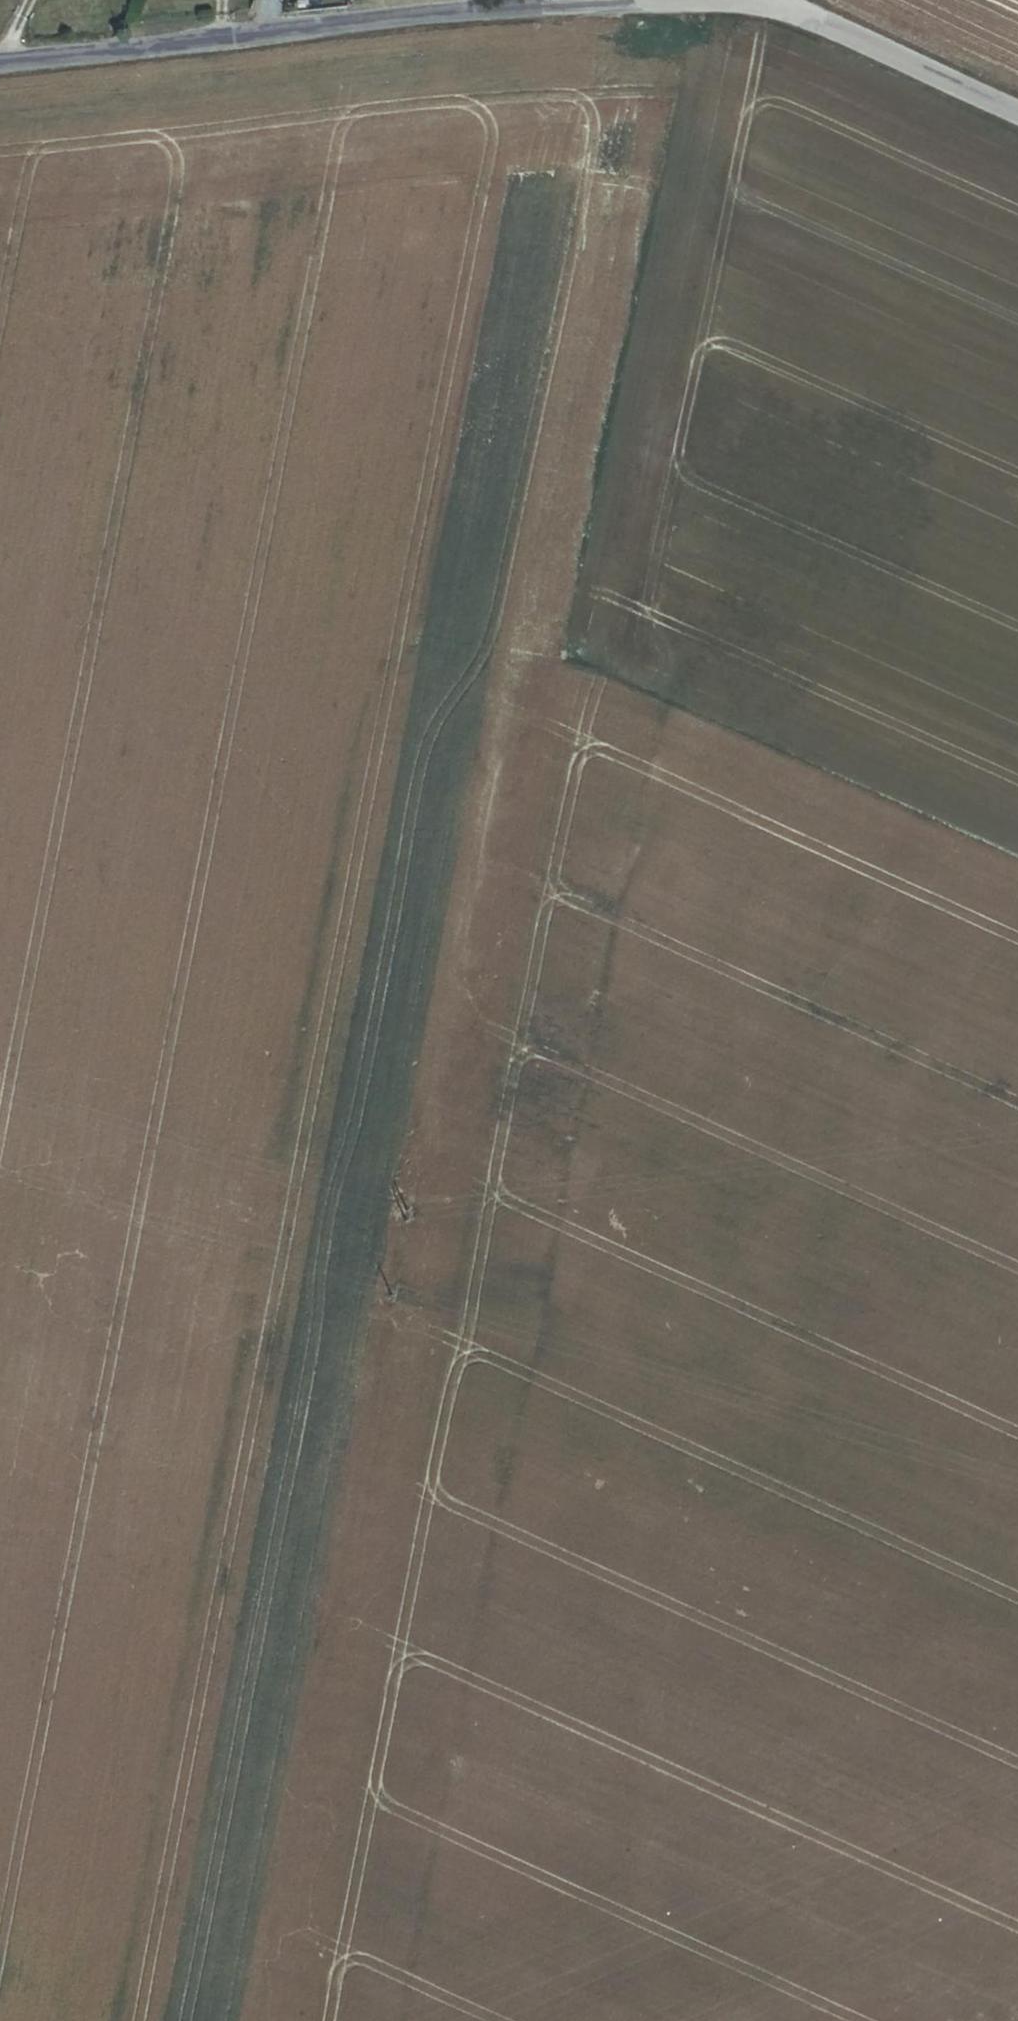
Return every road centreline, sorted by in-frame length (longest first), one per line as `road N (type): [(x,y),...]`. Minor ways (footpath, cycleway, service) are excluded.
road 1 (residential): [(0,54),(638,0)]
road 2 (unclassified): [(784,0),(1017,113)]

